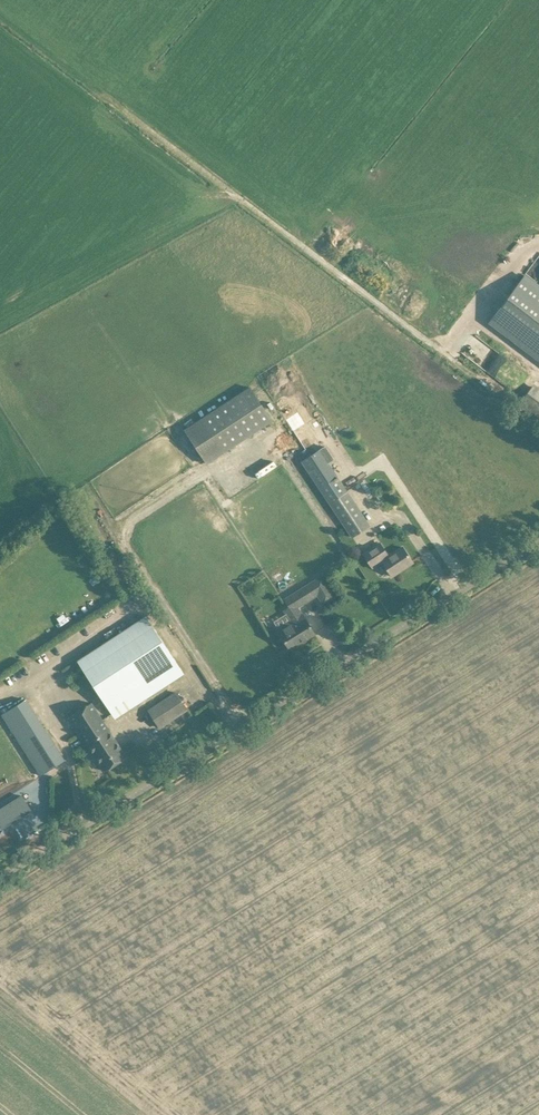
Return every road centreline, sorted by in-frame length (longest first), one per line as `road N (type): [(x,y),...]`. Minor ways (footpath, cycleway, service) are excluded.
road 1 (unclassified): [(0,878),(538,544)]

